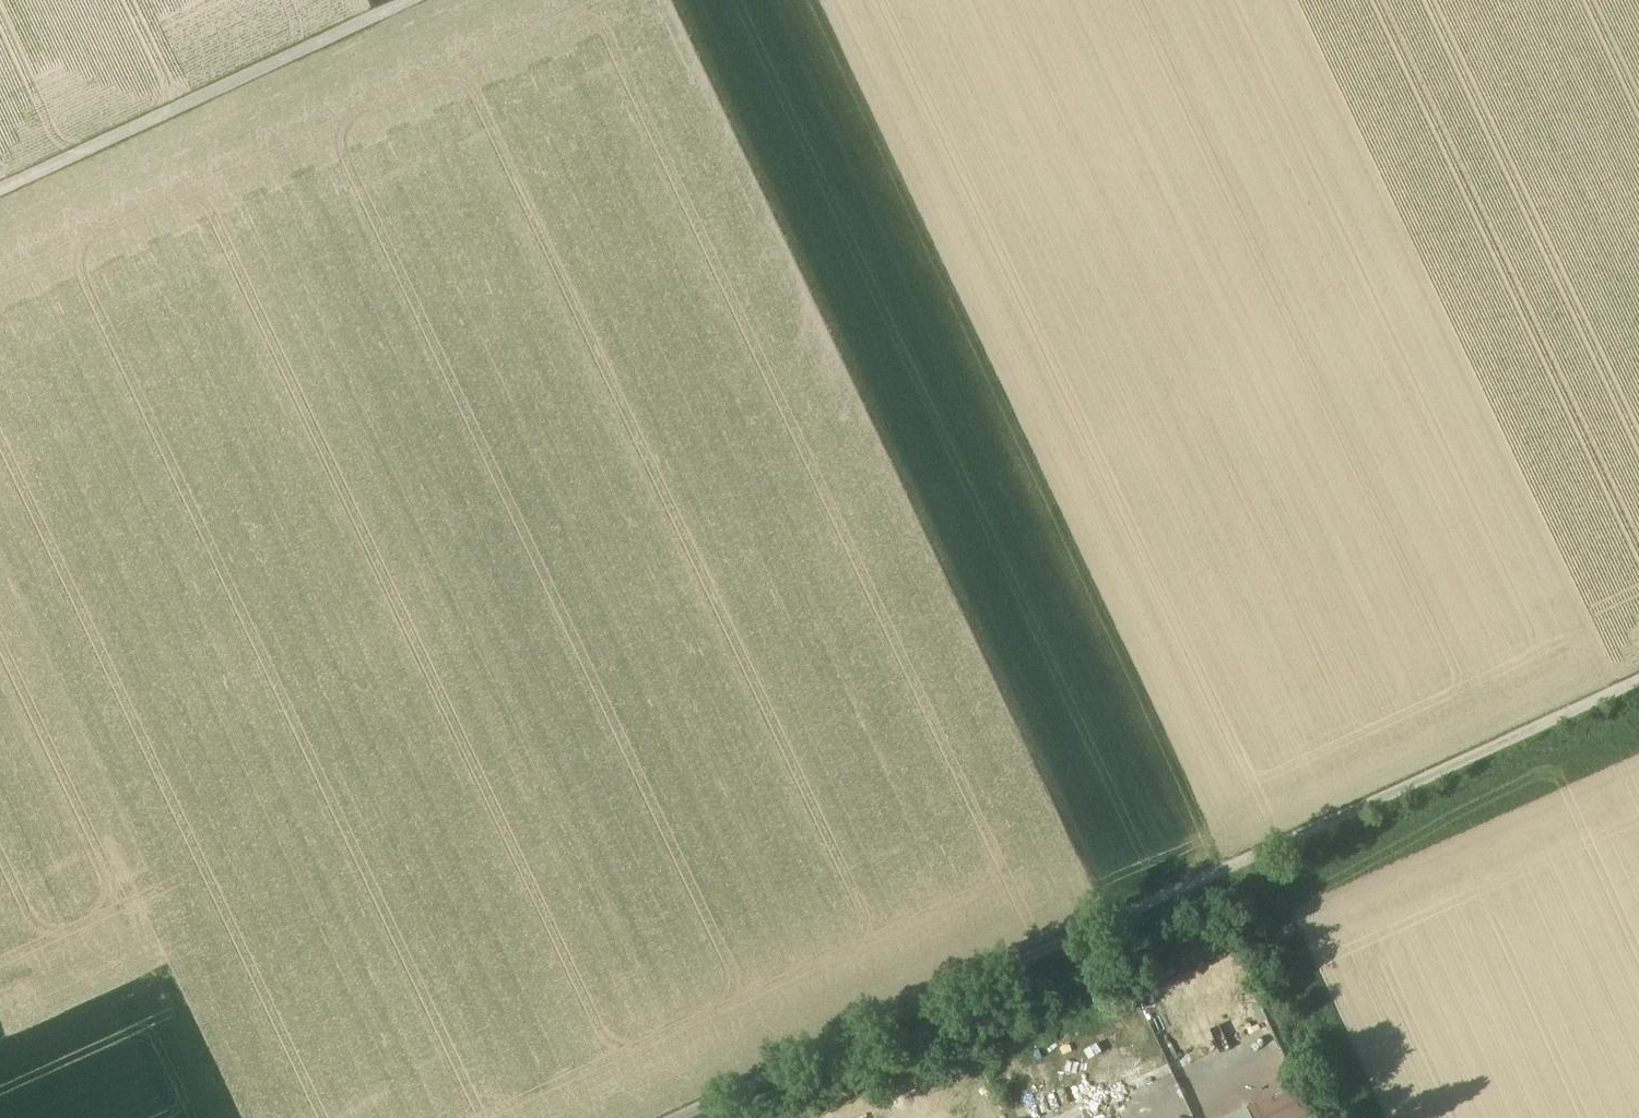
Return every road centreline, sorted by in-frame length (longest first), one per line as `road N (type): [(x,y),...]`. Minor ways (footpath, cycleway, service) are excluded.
road 1 (track): [(711,1117),(1638,689)]
road 2 (track): [(445,0),(0,204)]

